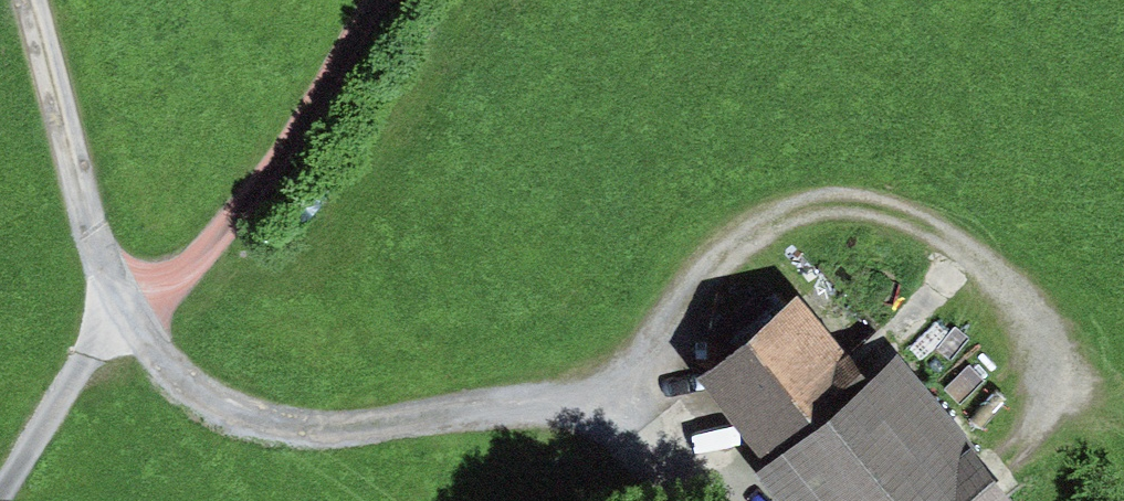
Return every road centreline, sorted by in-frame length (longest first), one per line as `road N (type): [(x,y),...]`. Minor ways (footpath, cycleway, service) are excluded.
road 1 (track): [(1008,457),(1043,385),(1033,334),(993,277),(945,231),(868,205),(828,204),(750,237),(686,303),(654,371),(613,394),(577,400),(319,428),(202,392),(170,371),(117,315)]
road 2 (track): [(117,315),(178,281),(224,237),(380,0)]
road 3 (track): [(117,315),(28,0)]
road 4 (track): [(117,315),(0,490)]
road 5 (track): [(613,394),(702,446),(743,500)]

